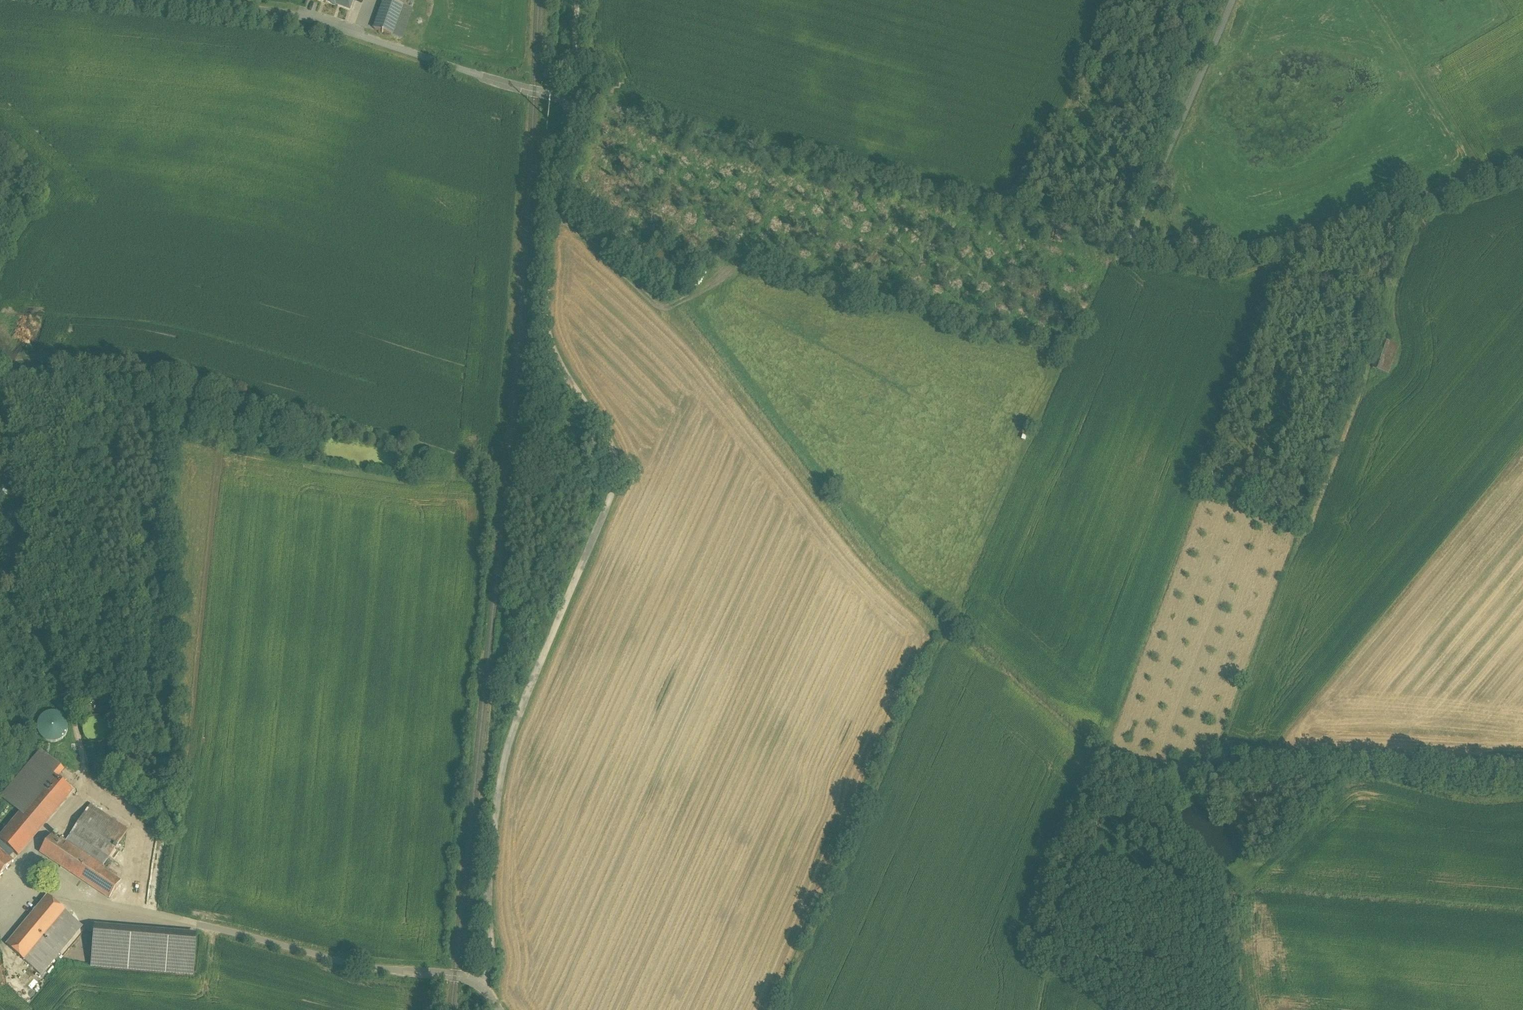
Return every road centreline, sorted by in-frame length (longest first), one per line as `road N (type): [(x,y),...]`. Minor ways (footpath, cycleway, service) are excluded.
road 1 (unclassified): [(177,0),(317,20),(534,92),(1164,249),(1255,249),(1522,162)]
road 2 (track): [(481,985),(508,739),(617,475),(612,438),(548,336),(557,97)]

